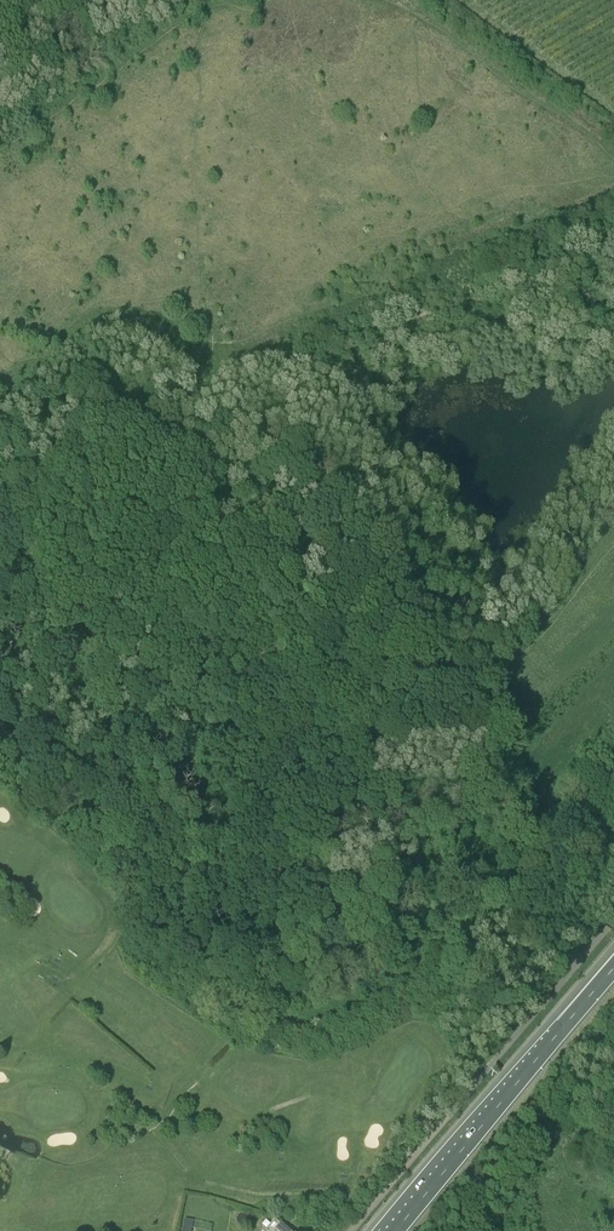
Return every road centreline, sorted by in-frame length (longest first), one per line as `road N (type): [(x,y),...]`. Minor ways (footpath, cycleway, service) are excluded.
road 1 (motorway): [(613,966),(395,1230)]

